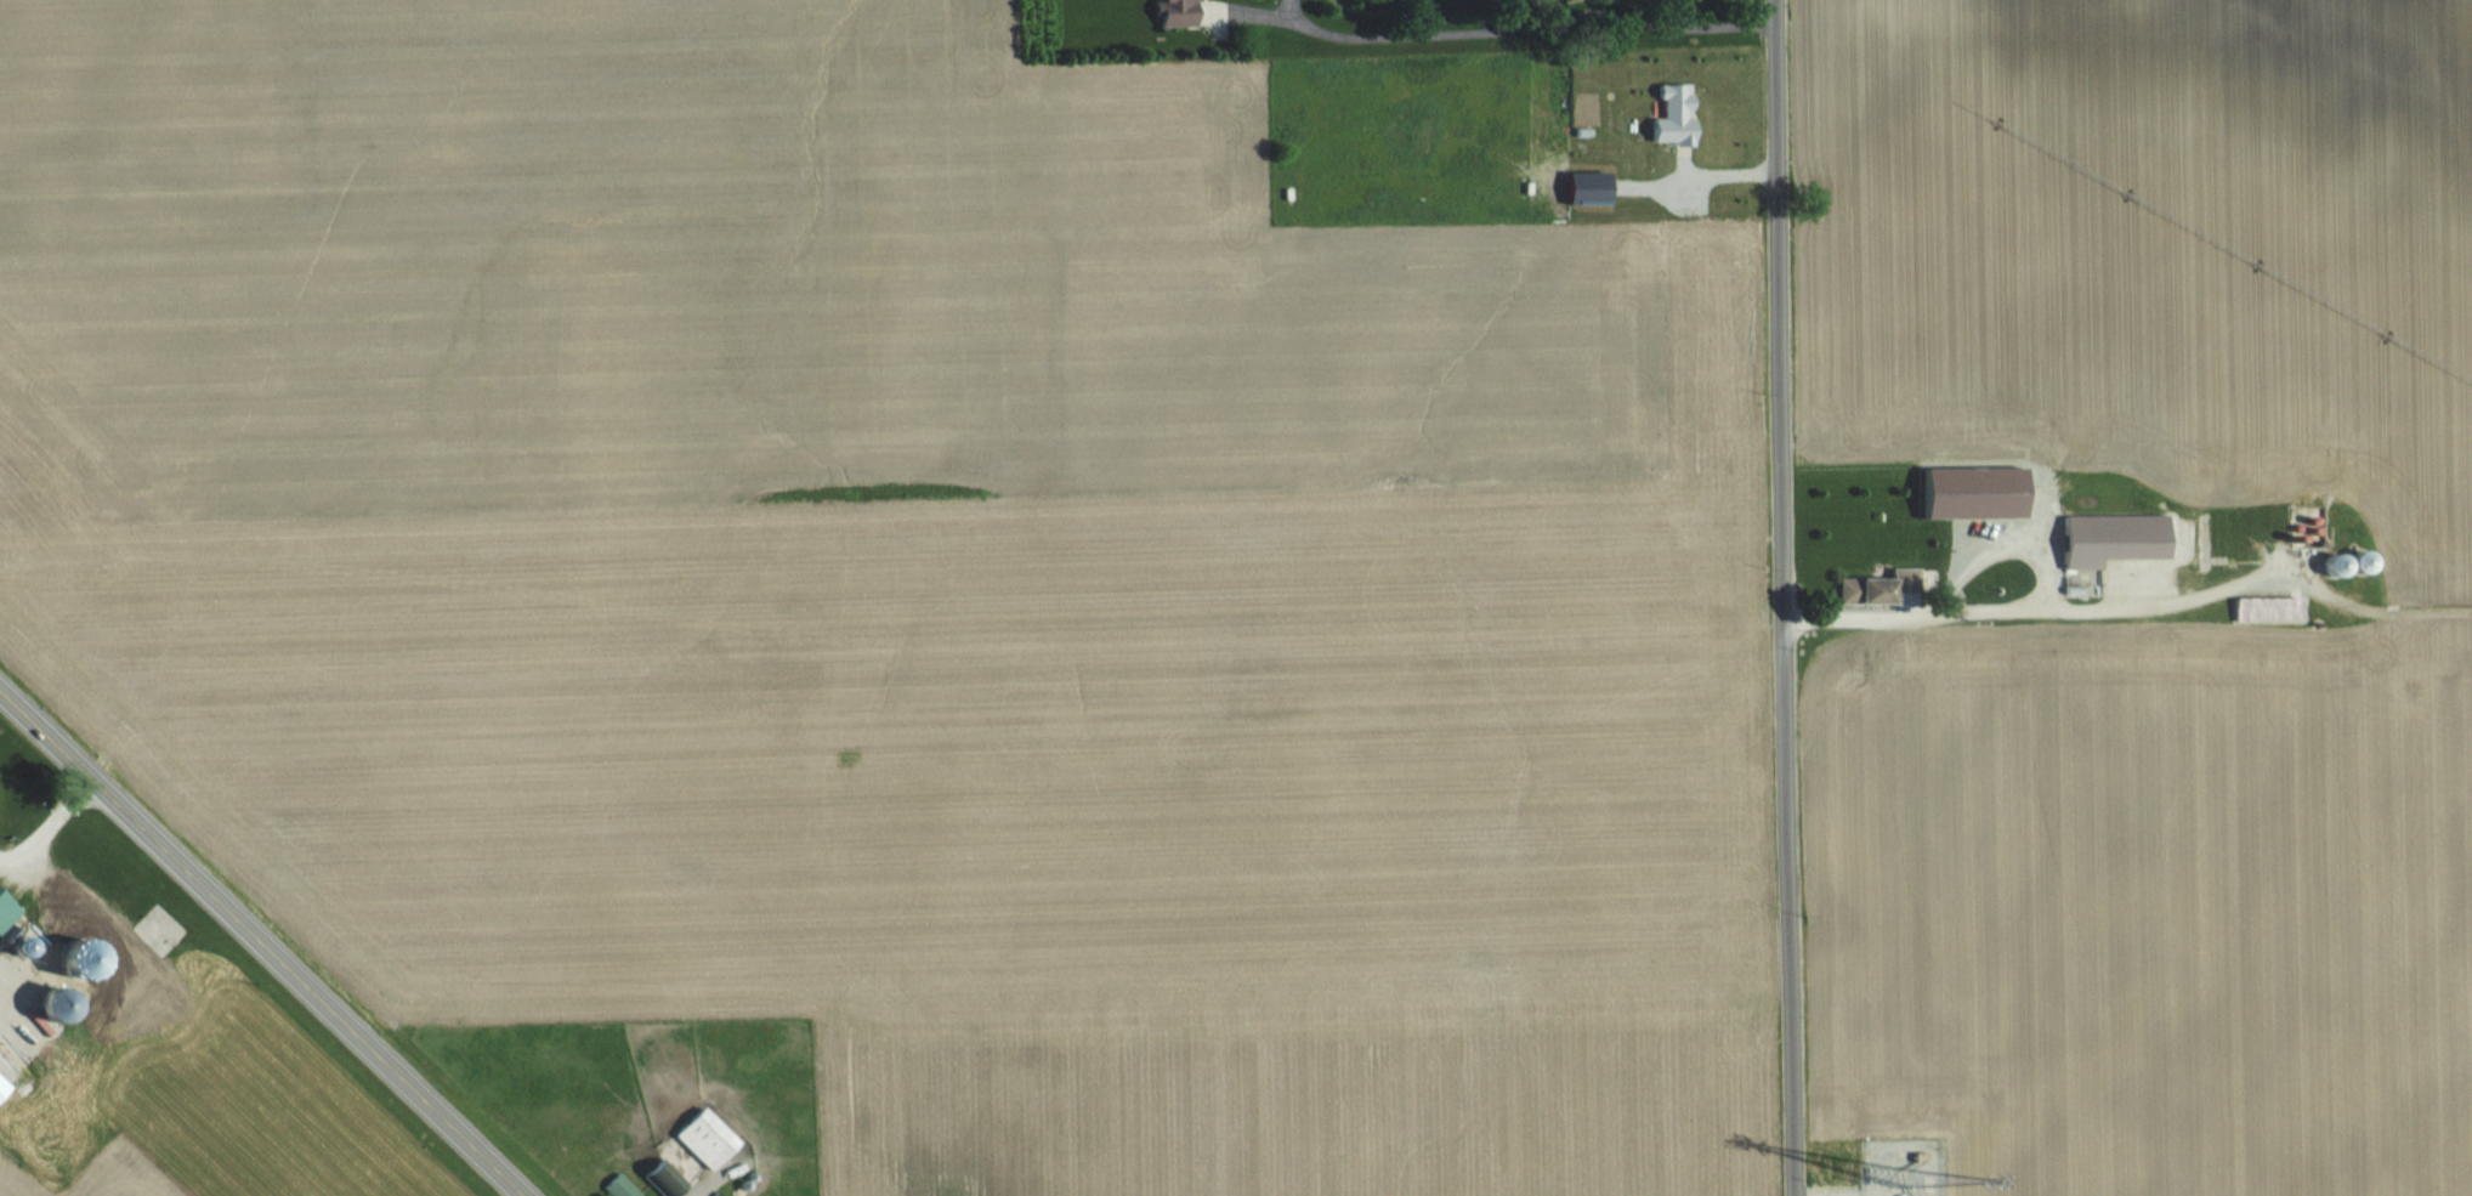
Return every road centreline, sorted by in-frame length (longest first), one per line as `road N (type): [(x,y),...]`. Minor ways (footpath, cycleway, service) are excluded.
road 1 (residential): [(1793,1195),(1772,0)]
road 2 (primary): [(523,1195),(0,695)]

